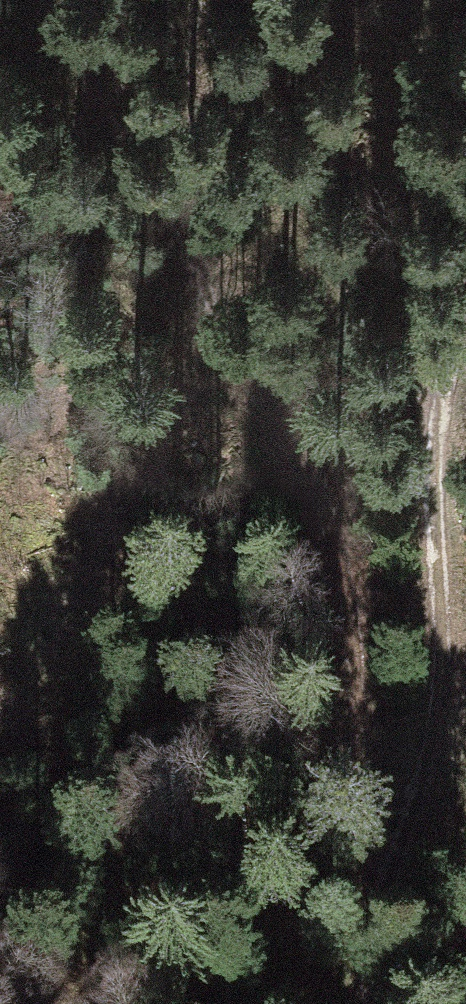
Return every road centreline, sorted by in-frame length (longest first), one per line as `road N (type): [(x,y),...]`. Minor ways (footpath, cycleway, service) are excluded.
road 1 (track): [(389,917),(297,599),(148,254),(50,0)]
road 2 (track): [(465,355),(430,500),(389,917)]

